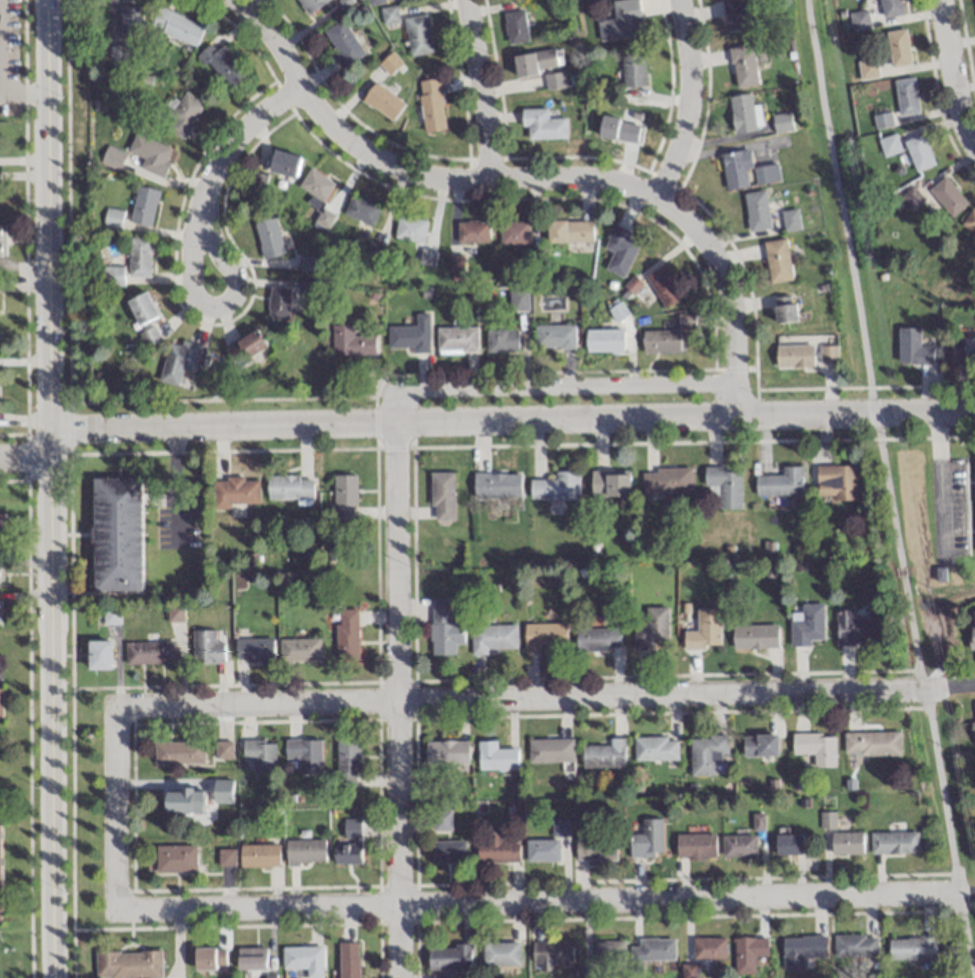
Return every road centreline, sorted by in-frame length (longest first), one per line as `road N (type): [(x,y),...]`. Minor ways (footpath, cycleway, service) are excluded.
road 1 (residential): [(51,431),(974,409)]
road 2 (residential): [(958,893),(119,910)]
road 3 (residential): [(117,706),(944,688)]
road 4 (residential): [(234,0),(257,15),(300,87),(344,137),(380,159),(437,178),(622,182),(698,229),(728,267),(737,298),(739,413)]
road 5 (residential): [(397,422),(401,977)]
road 6 (primary): [(51,431),(50,977)]
road 7 (primary): [(45,0),(51,431)]
road 8 (residential): [(397,422),(396,389),(738,383)]
road 9 (residential): [(202,193),(191,279),(193,299),(210,309),(229,303),(236,284),(207,232),(202,193)]
road 10 (residential): [(117,706),(119,910)]
road 11 (residential): [(658,198),(691,98),(681,0)]
road 12 (residential): [(491,178),(465,0)]
road 13 (residential): [(300,87),(251,116),(202,193)]
road 14 (residential): [(942,0),(962,122),(974,140)]

